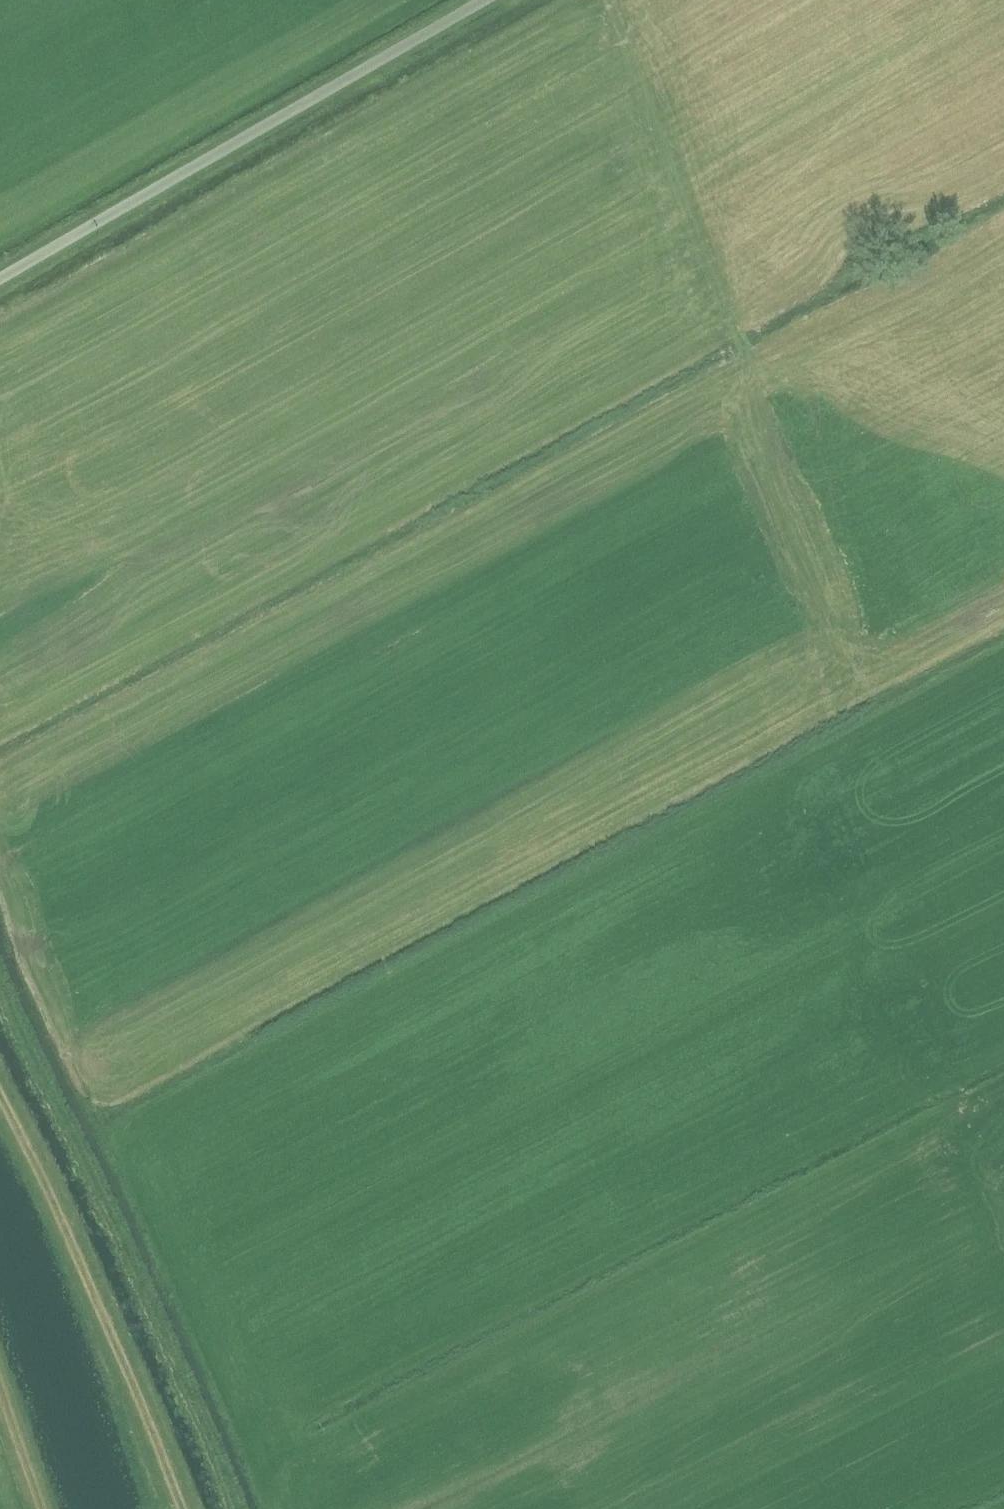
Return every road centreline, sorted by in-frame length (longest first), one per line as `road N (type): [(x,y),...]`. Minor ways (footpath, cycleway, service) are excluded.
road 1 (unclassified): [(0,275),(480,0)]

